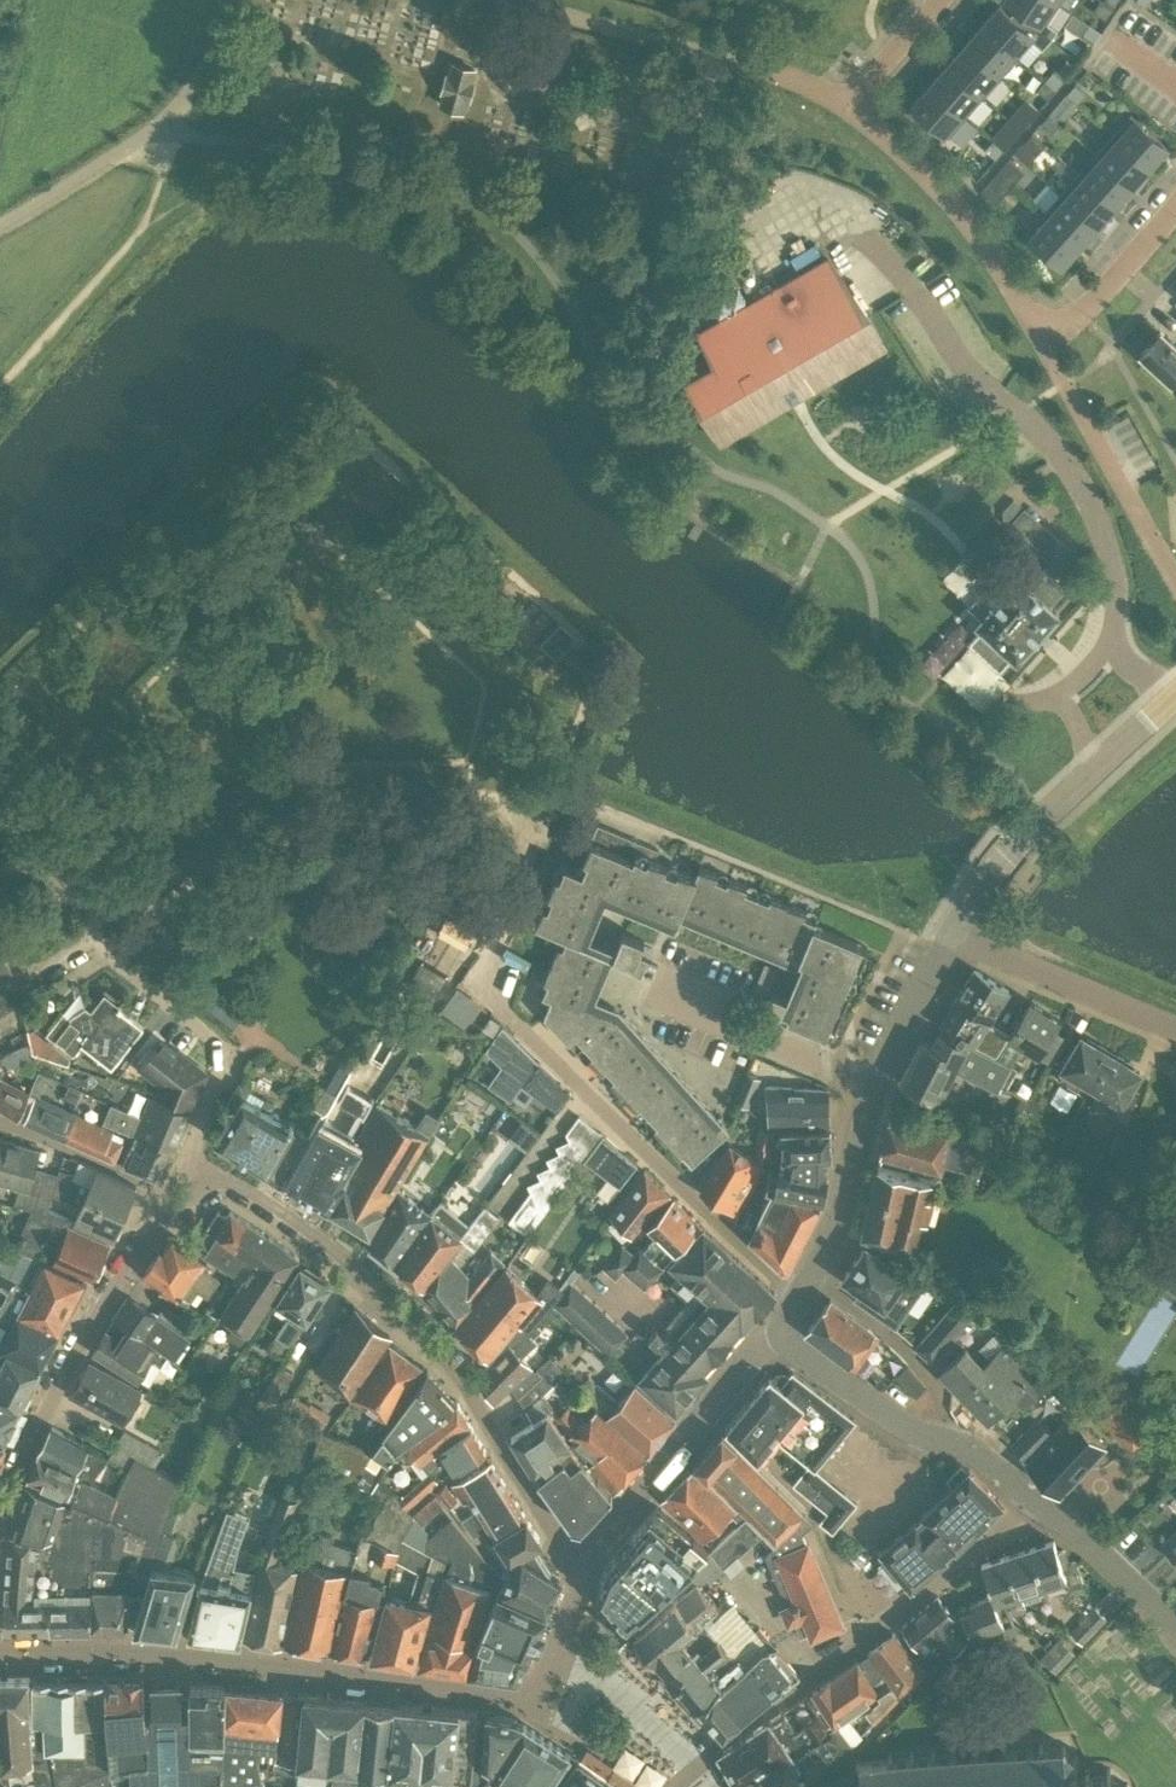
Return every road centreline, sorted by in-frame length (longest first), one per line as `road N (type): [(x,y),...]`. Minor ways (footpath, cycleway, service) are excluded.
road 1 (residential): [(0,1655),(114,1654),(535,1693),(584,1572)]
road 2 (residential): [(584,1572),(460,1383),(377,1292),(243,1184),(200,1179),(168,1192)]
road 3 (residential): [(679,1786),(719,1744),(919,1604),(1034,1498)]
road 4 (residential): [(799,1297),(504,1013),(489,968)]
road 5 (residential): [(168,1192),(232,1059),(140,974),(107,915),(83,892),(62,890)]
road 6 (residential): [(168,1192),(17,1465),(0,1525)]
road 7 (residential): [(850,104),(739,55),(534,0)]
road 8 (unclassified): [(950,936),(1023,835),(1175,697)]
road 9 (residential): [(584,1572),(757,1351),(784,1329)]
road 10 (unclassified): [(1034,1498),(962,1441),(881,1414),(793,1349),(784,1329)]
road 11 (residential): [(1039,338),(955,204),(850,104)]
road 12 (residential): [(1175,578),(1039,338)]
road 13 (residential): [(1175,1030),(950,936)]
road 14 (residential): [(874,1087),(657,991)]
road 15 (unclassified): [(799,1297),(826,1239),(874,1087)]
road 16 (residential): [(1039,338),(1080,315),(1175,203)]
road 17 (unclassified): [(1175,1628),(1095,1544),(1034,1498)]
road 18 (residential): [(0,1123),(168,1192)]
road 19 (unclassified): [(874,1087),(950,936)]
road 20 (residential): [(941,0),(850,104)]

